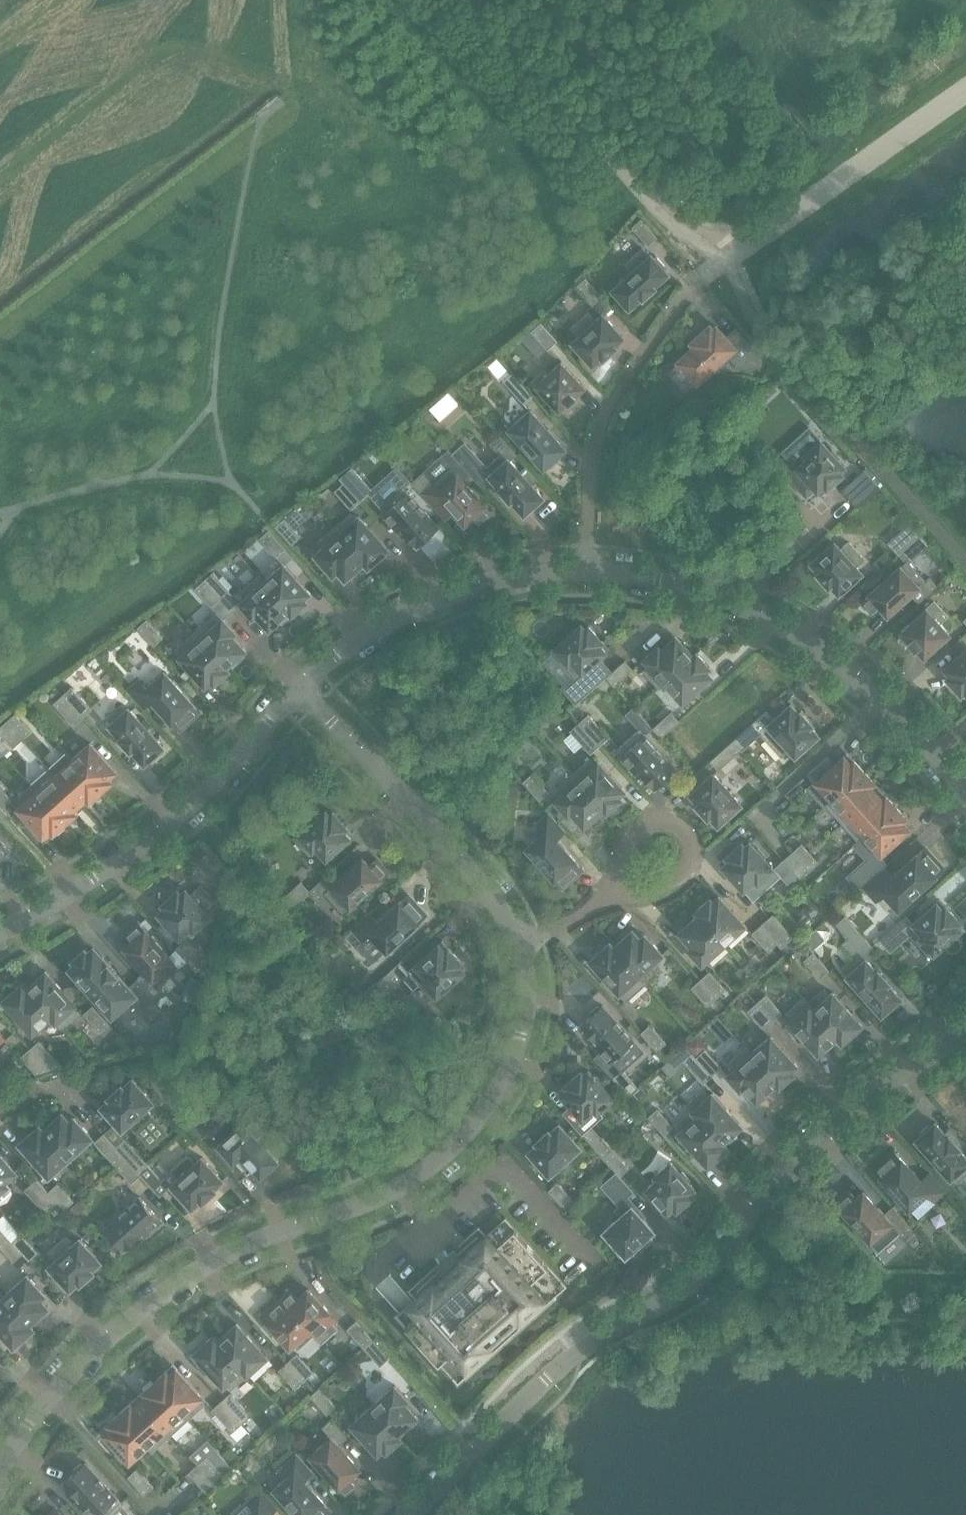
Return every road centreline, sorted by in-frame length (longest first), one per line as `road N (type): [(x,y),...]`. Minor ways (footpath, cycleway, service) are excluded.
road 1 (residential): [(520,941),(527,990),(521,1035),(492,1099),(451,1150),(412,1180),(230,1250),(153,1298),(83,1357),(0,1468)]
road 2 (residential): [(410,1514),(573,1355),(714,1267),(809,1138),(965,1026)]
road 3 (residential): [(965,795),(876,689),(812,642),(737,602),(658,578),(584,571)]
road 4 (residential): [(0,931),(115,864),(190,804),(301,685)]
road 5 (residential): [(520,941),(481,883),(301,685)]
road 6 (residential): [(584,571),(594,426),(701,277)]
road 7 (residential): [(301,685),(362,637),(422,605),(504,577),(584,571)]
road 8 (residential): [(587,916),(642,905),(679,877),(681,834),(643,827),(612,860)]
road 9 (residential): [(0,1110),(133,1067)]

